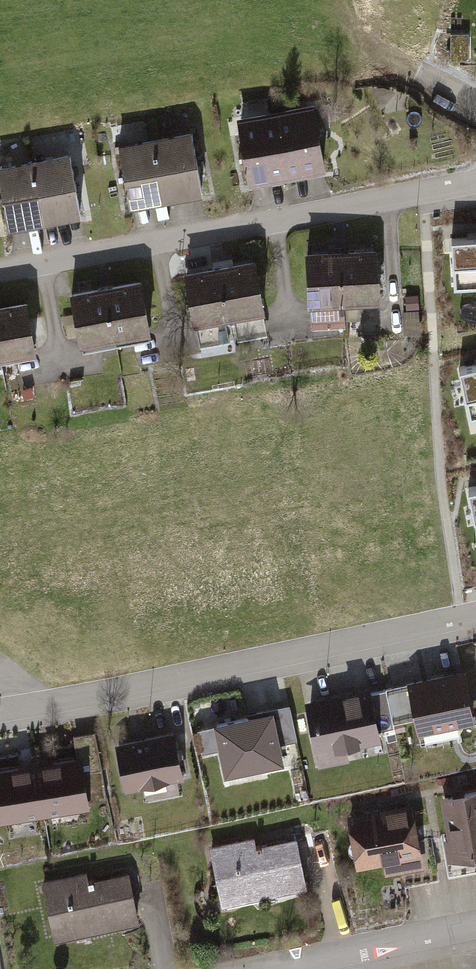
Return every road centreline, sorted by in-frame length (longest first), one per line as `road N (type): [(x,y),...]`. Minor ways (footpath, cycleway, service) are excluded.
road 1 (residential): [(475,621),(37,713),(0,690)]
road 2 (residential): [(0,270),(475,182)]
road 3 (residential): [(475,925),(275,968)]

